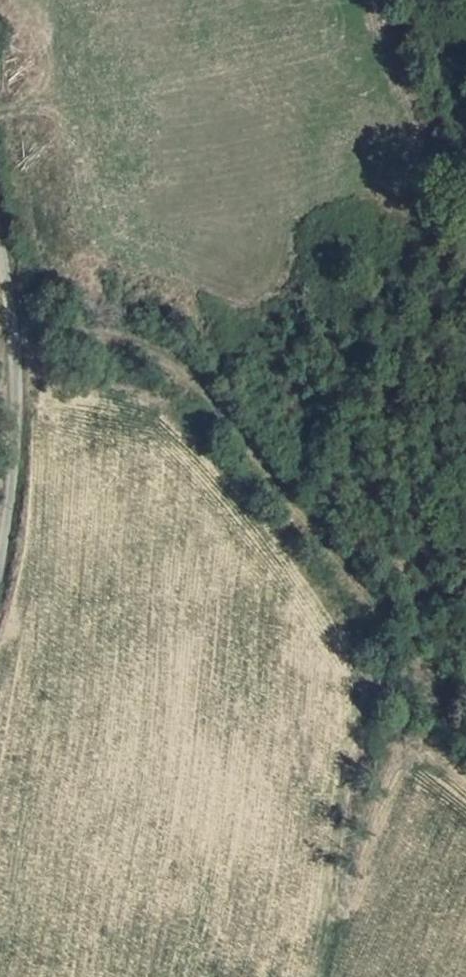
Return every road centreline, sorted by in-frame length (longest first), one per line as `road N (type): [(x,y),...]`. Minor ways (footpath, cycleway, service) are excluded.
road 1 (unclassified): [(0,564),(14,492),(12,327),(0,250)]

